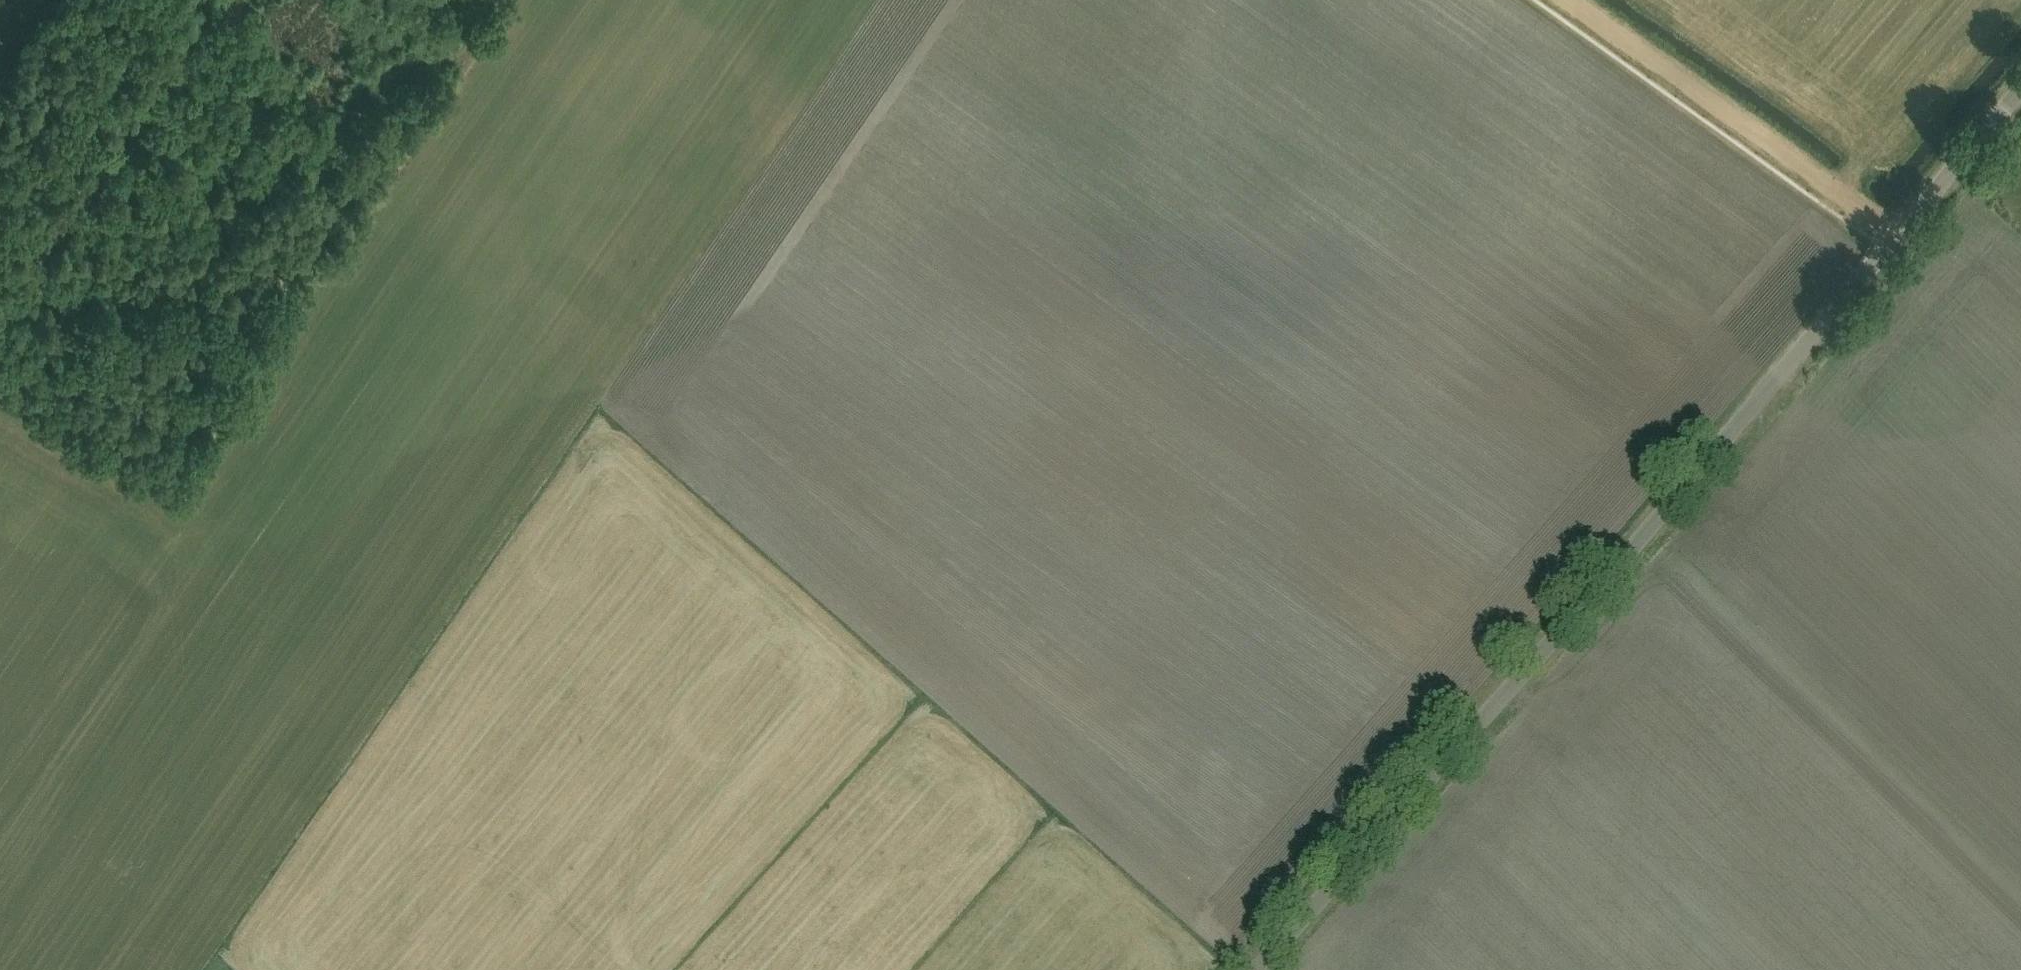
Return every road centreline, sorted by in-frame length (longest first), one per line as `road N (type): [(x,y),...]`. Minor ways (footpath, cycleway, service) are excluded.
road 1 (unclassified): [(1281,969),(2020,94)]
road 2 (track): [(1561,0),(1900,238)]

